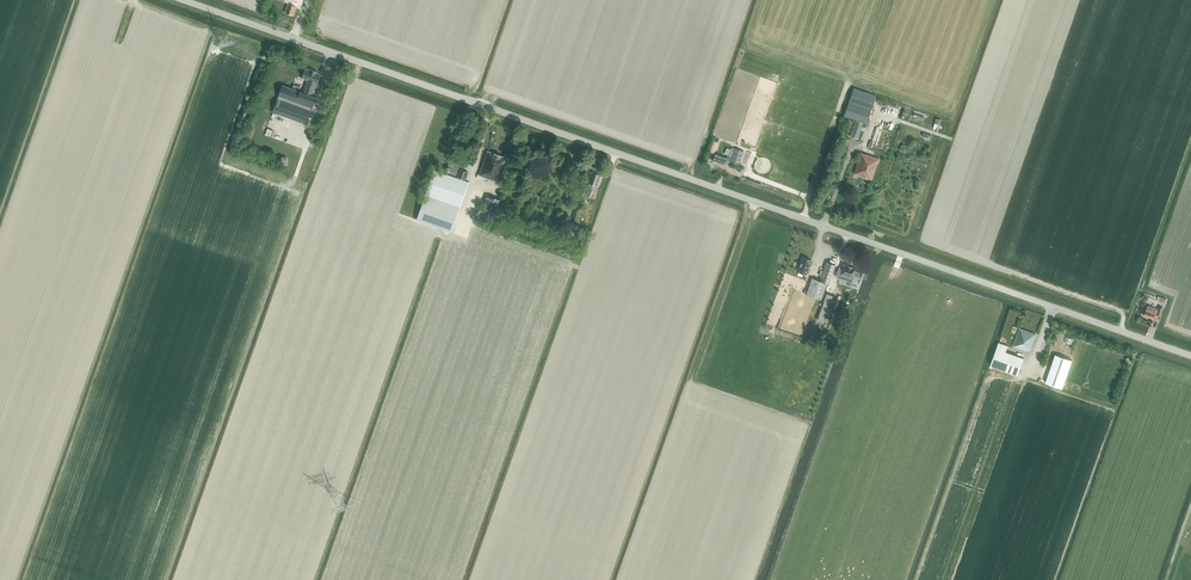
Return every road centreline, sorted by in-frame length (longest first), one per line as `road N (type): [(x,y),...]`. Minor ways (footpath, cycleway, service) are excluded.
road 1 (unclassified): [(1190,356),(183,0)]
road 2 (track): [(846,87),(803,218)]

